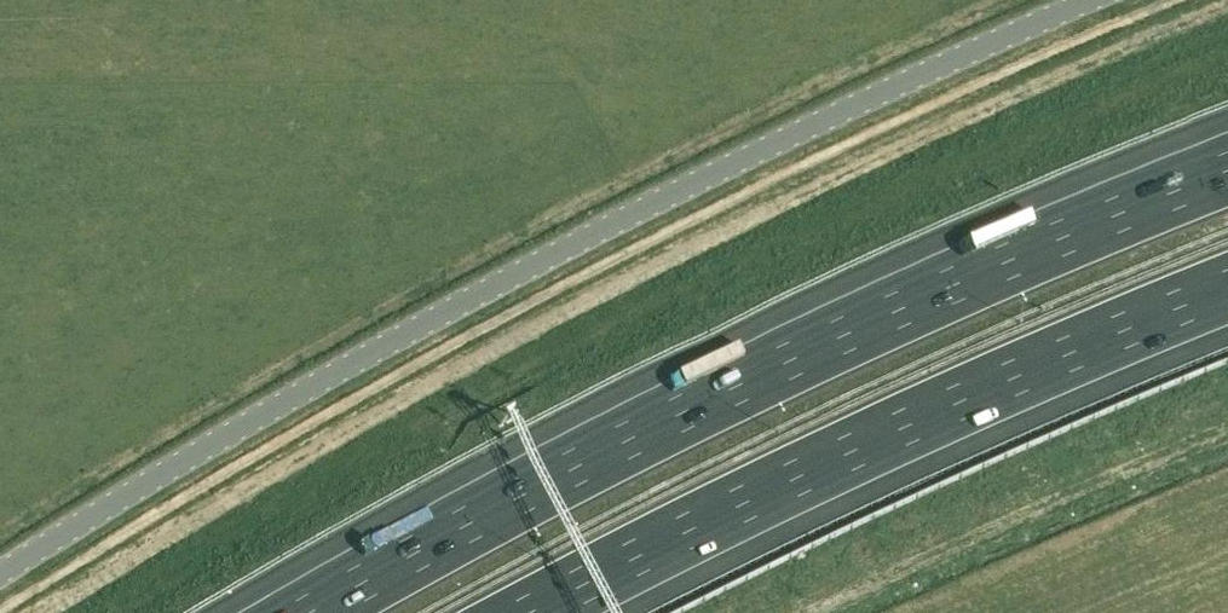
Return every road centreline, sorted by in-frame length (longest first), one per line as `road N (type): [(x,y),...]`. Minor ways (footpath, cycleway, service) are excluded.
road 1 (unclassified): [(0,576),(448,309),(716,173),(1091,0)]
road 2 (motorway): [(1227,171),(793,360),(312,612)]
road 3 (motorway): [(530,612),(743,504),(1227,289)]

